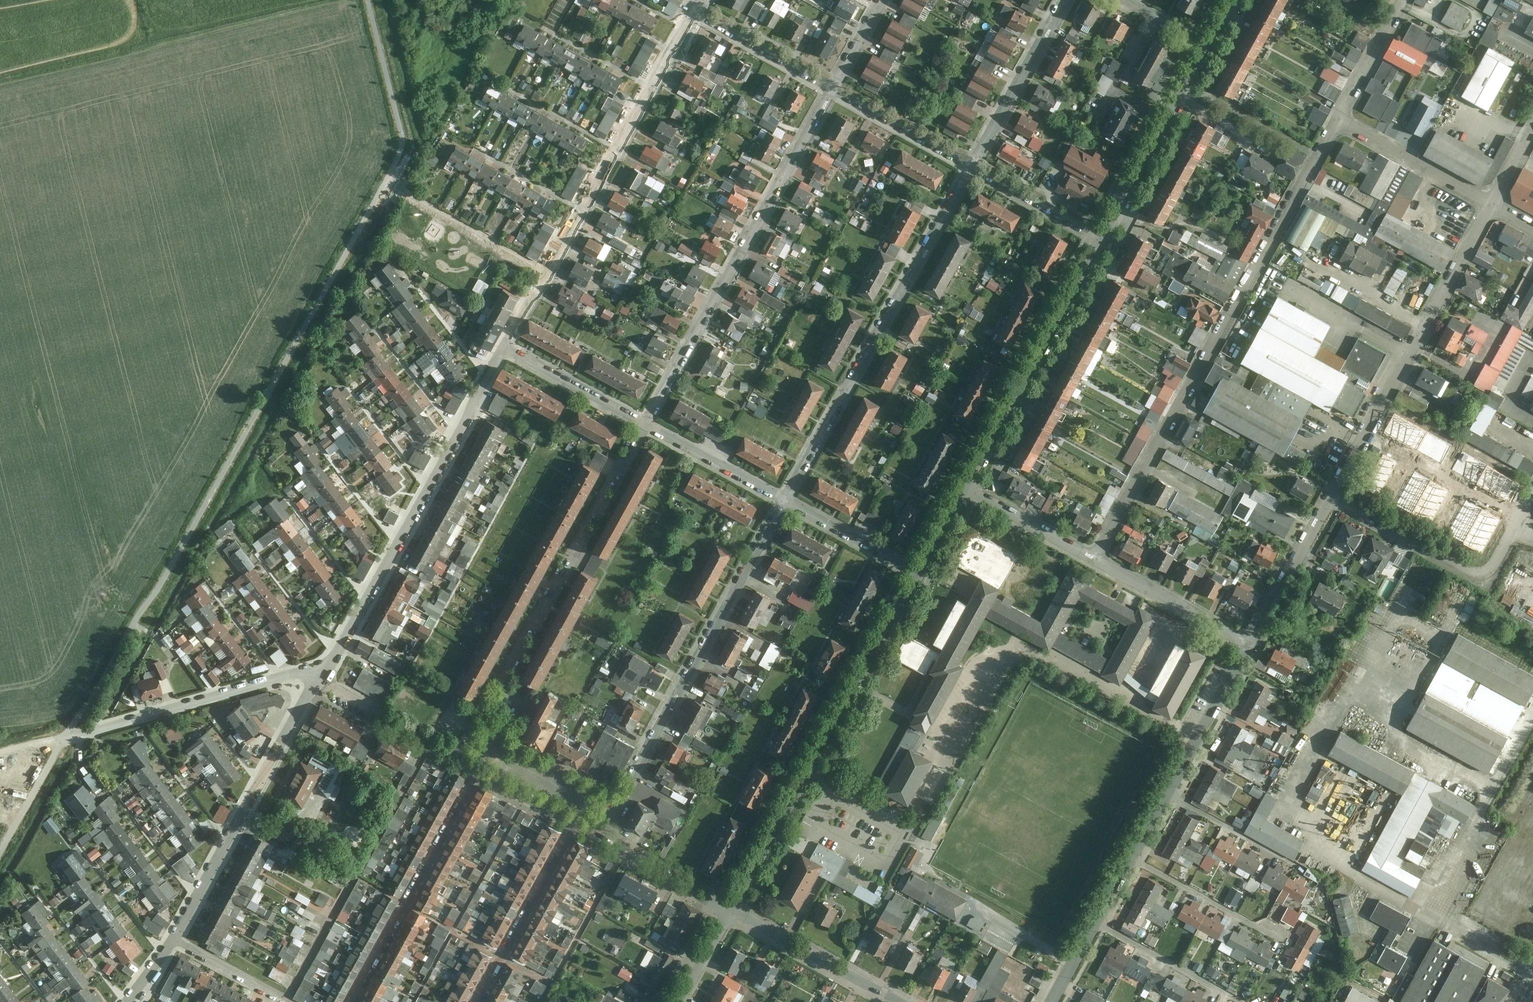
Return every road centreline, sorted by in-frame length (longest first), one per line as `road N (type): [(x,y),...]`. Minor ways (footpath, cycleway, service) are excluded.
road 1 (residential): [(1337,119),(1095,560)]
road 2 (residential): [(918,571),(730,913)]
road 3 (residential): [(504,348),(695,11)]
road 4 (residential): [(646,425),(549,608),(531,624),(456,759)]
road 5 (residential): [(833,88),(646,425)]
road 6 (residential): [(600,837),(785,501)]
road 7 (residential): [(785,501),(971,166)]
road 8 (residential): [(318,679),(504,348)]
road 9 (residential): [(1491,204),(1331,497)]
road 10 (residential): [(318,679),(280,679),(0,753)]
road 11 (residential): [(174,939),(318,679)]
road 12 (residential): [(1103,239),(965,488)]
road 13 (residential): [(1532,491),(1483,581),(1331,497)]
road 14 (residential): [(351,1001),(479,771)]
road 15 (residential): [(1209,47),(1103,239)]
road 16 (residential): [(477,1001),(576,824)]
road 17 (residential): [(971,166),(1064,0)]
road 18 (residential): [(1251,644),(1095,560)]
road 19 (residential): [(1491,204),(1337,119)]
road 20 (residential): [(1251,644),(1168,795)]
road 21 (residential): [(1331,497),(1251,644)]
road 22 (residential): [(1132,859),(1277,937)]
road 23 (residential): [(1096,923),(1240,1001)]
road 24 (residential): [(504,348),(646,425)]
road 25 (residential): [(456,759),(318,679)]
road 26 (residential): [(971,166),(833,88)]
road 27 (residential): [(646,425),(785,501)]
road 28 (residential): [(833,88),(695,11)]
road 29 (residential): [(1103,239),(971,166)]
road 30 (residential): [(730,913),(600,837)]
road 31 (residential): [(785,501),(918,571)]
road 32 (residential): [(1095,560),(965,488)]
road 33 (residential): [(730,913),(861,980)]
road 34 (residential): [(1168,795),(1296,865)]
road 35 (residential): [(1404,0),(1337,119)]
road 36 (residential): [(174,939),(287,1001)]

